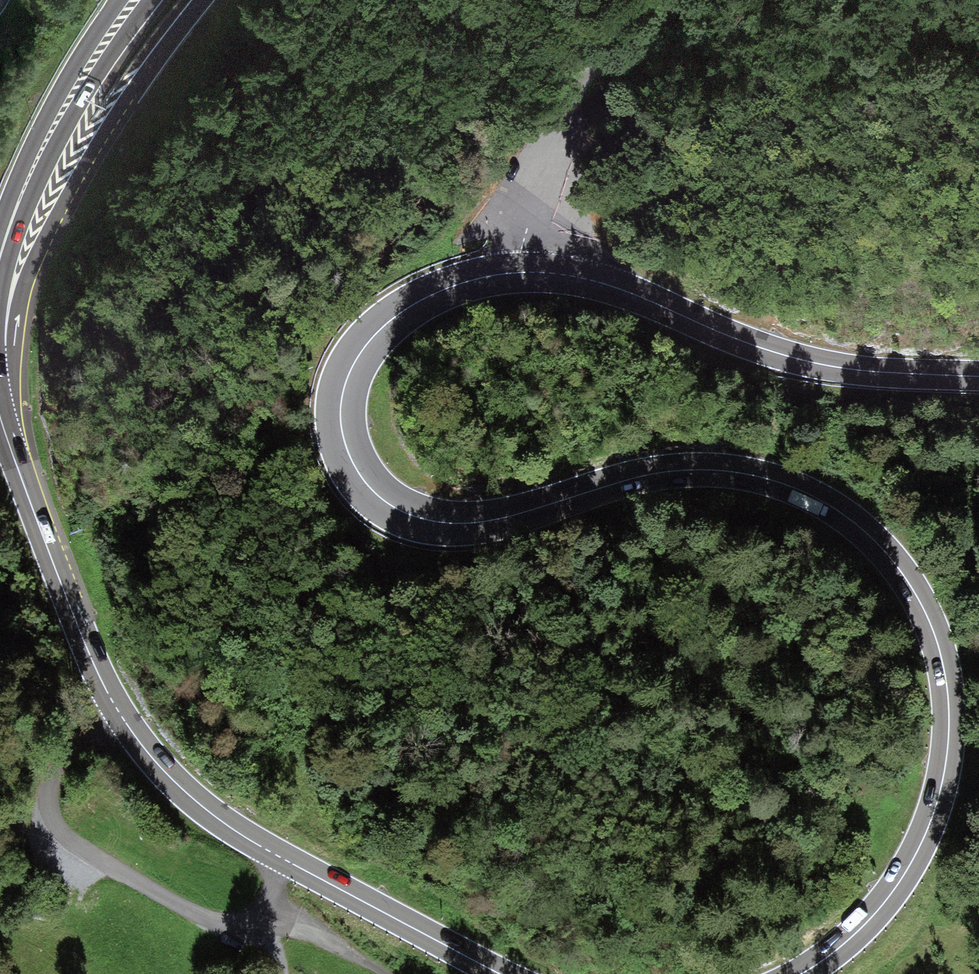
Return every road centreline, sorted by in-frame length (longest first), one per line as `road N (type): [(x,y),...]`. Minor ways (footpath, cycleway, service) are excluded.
road 1 (primary): [(978,376),(804,360),(600,282),(540,272),(470,280),(418,302),(373,337),(346,382),(341,424),(352,462),(375,493),(417,517),(490,521),(649,475),(721,470),(825,502),(898,566),(926,613),(946,680),(939,795),(893,891),(801,973)]
road 2 (primary): [(978,466),(943,516),(876,577),(804,626),(721,666),(637,694),(191,787),(0,836)]
road 3 (primary): [(498,973),(245,837),(155,761),(99,676),(0,416)]
road 4 (tertiary): [(0,408),(41,247),(129,96),(204,0)]
road 5 (track): [(514,273),(576,118),(657,0)]
road 6 (primary): [(0,257),(50,133),(135,0)]
road 7 (track): [(284,973),(270,913),(383,973)]

